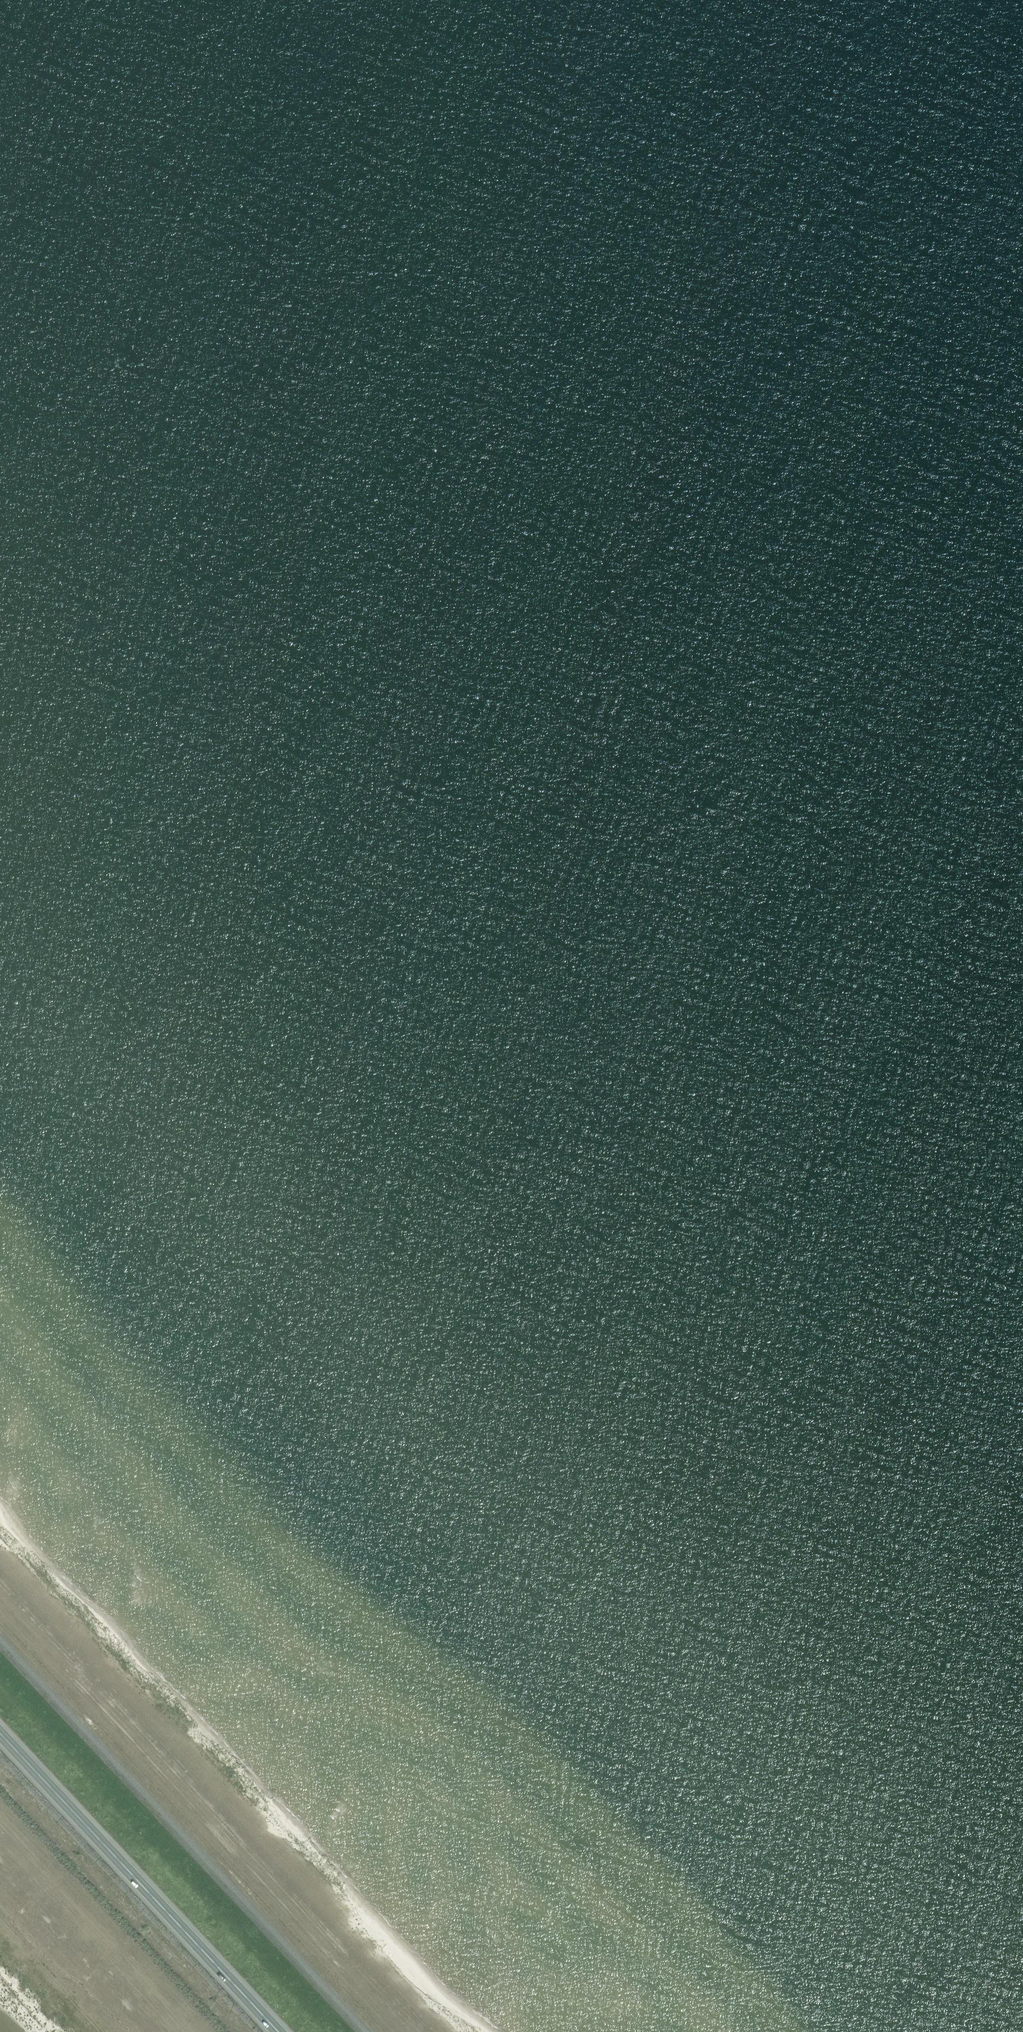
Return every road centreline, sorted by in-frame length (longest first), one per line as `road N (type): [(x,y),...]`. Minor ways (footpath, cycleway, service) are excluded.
road 1 (trunk): [(277,2031),(0,1735)]

